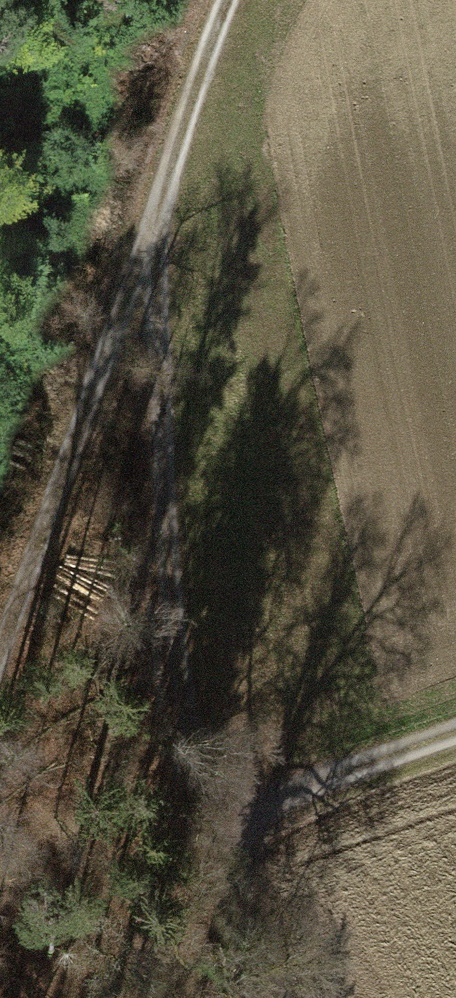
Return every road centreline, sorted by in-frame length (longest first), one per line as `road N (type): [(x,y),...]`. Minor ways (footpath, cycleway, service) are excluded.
road 1 (track): [(215,0),(190,48),(151,320),(177,577),(244,862)]
road 2 (track): [(0,669),(103,378),(161,248)]
road 3 (track): [(306,997),(244,862),(286,816),(455,753)]

